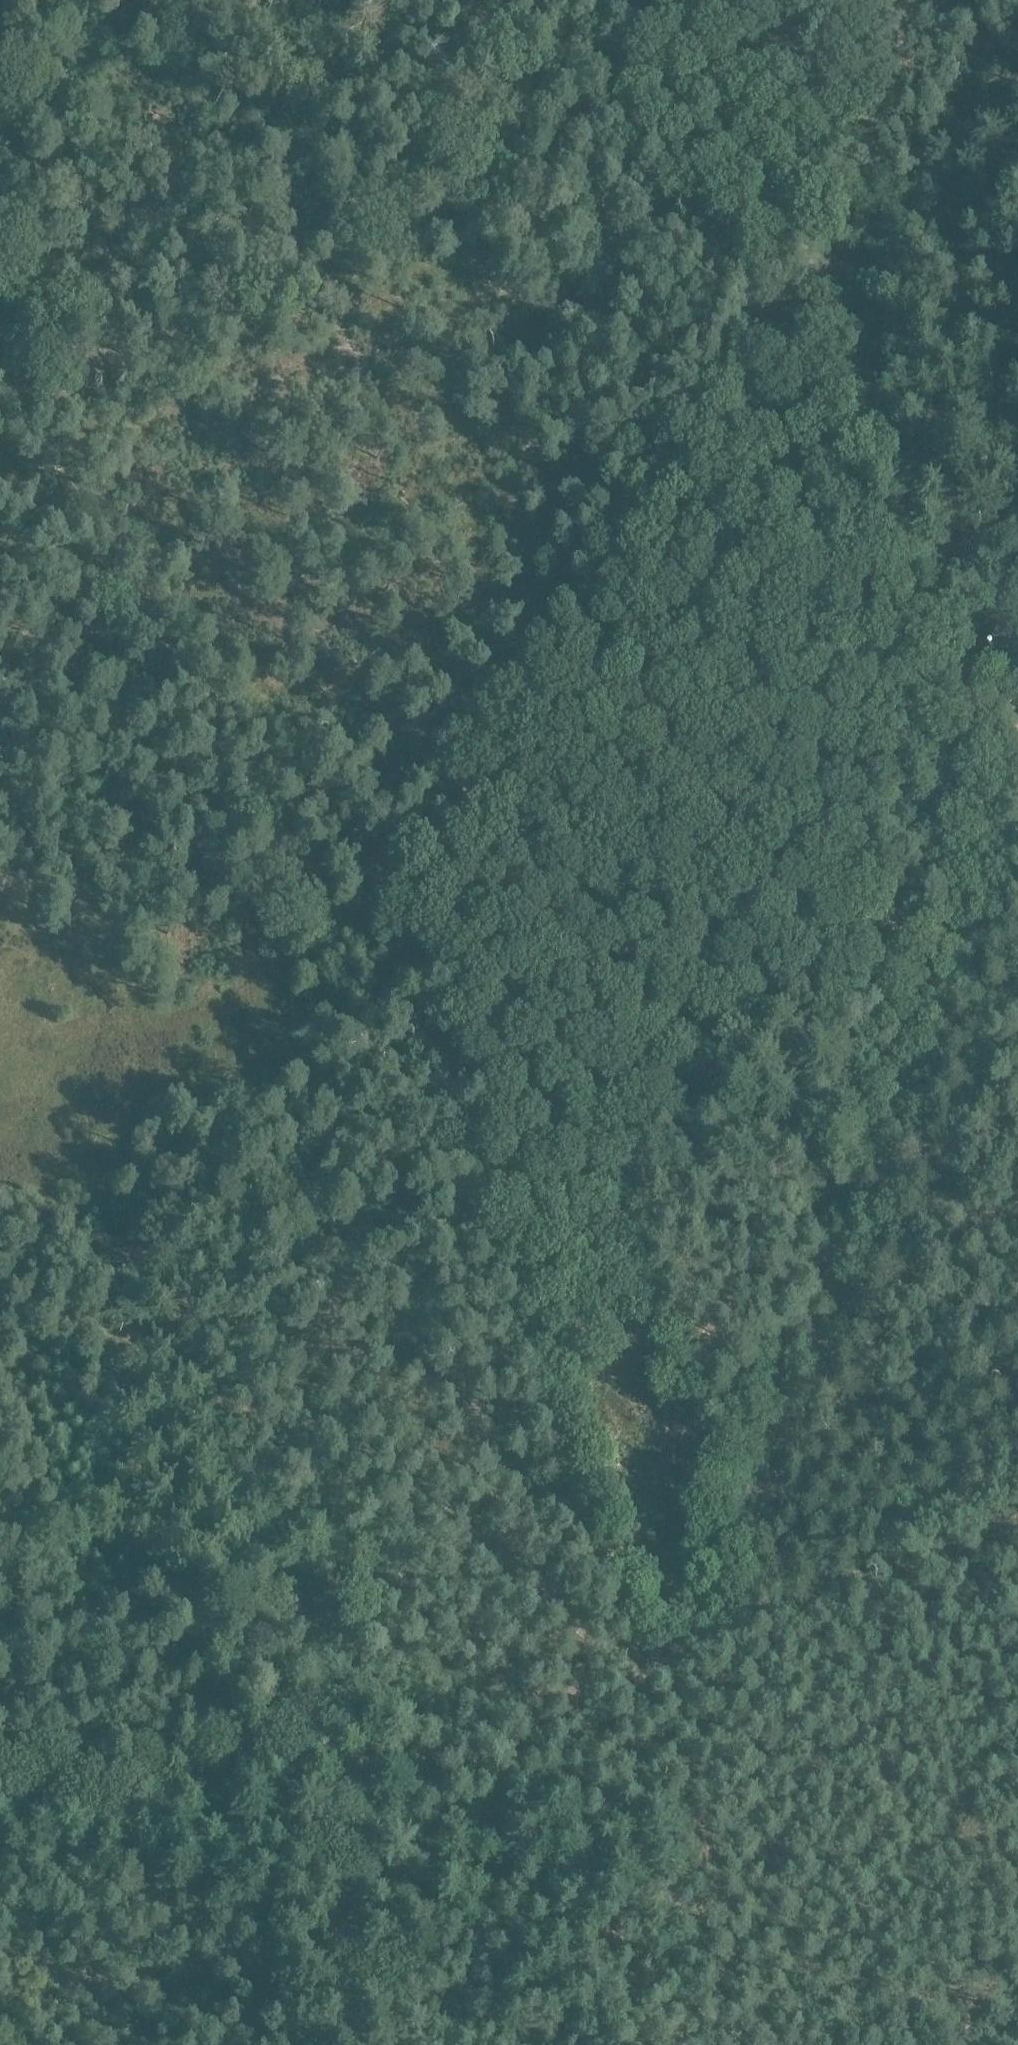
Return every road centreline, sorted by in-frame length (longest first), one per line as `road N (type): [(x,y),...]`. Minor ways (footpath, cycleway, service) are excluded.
road 1 (track): [(815,272),(962,649),(1017,740)]
road 2 (track): [(783,2044),(638,1680)]
road 3 (track): [(727,0),(815,272)]

